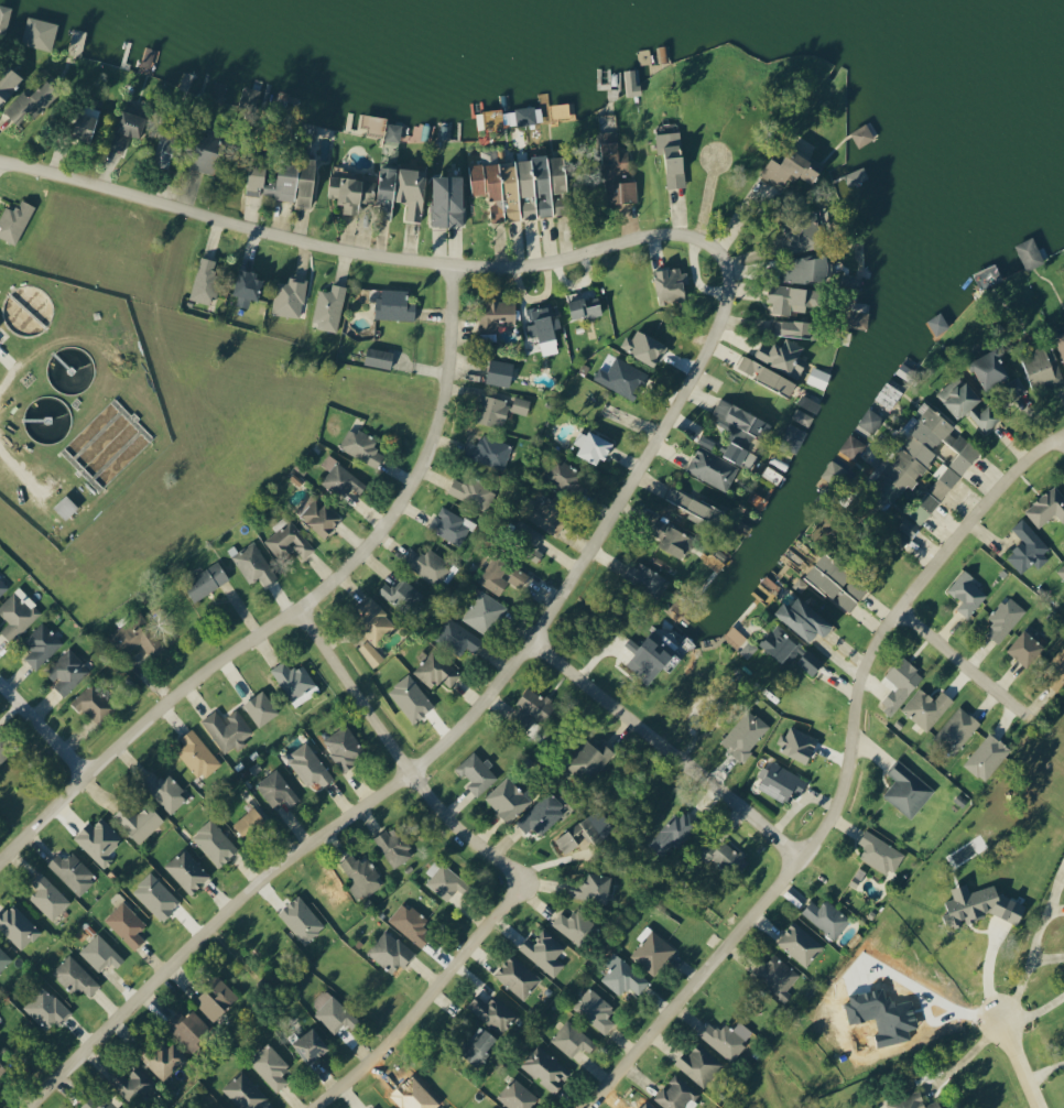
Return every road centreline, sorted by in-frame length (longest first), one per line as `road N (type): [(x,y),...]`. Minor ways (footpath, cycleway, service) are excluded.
road 1 (residential): [(27,1107),(262,876),(434,751),(518,660),(719,330),(732,296),(732,262),(701,235),(674,230),(503,264),(352,250),(0,157)]
road 2 (residential): [(590,1107),(834,808),(870,640),(1007,472),(1063,429)]
road 3 (residential): [(314,1107),(378,1054),(519,892),(503,859),(413,768),(298,601)]
road 4 (residential): [(0,860),(131,734),(298,601)]
road 5 (residential): [(298,601),(376,539),(419,475),(443,410),(456,262)]
road 6 (residential): [(802,854),(534,637)]
road 7 (residential): [(897,608),(1022,709)]
road 8 (residential): [(91,770),(0,683)]

